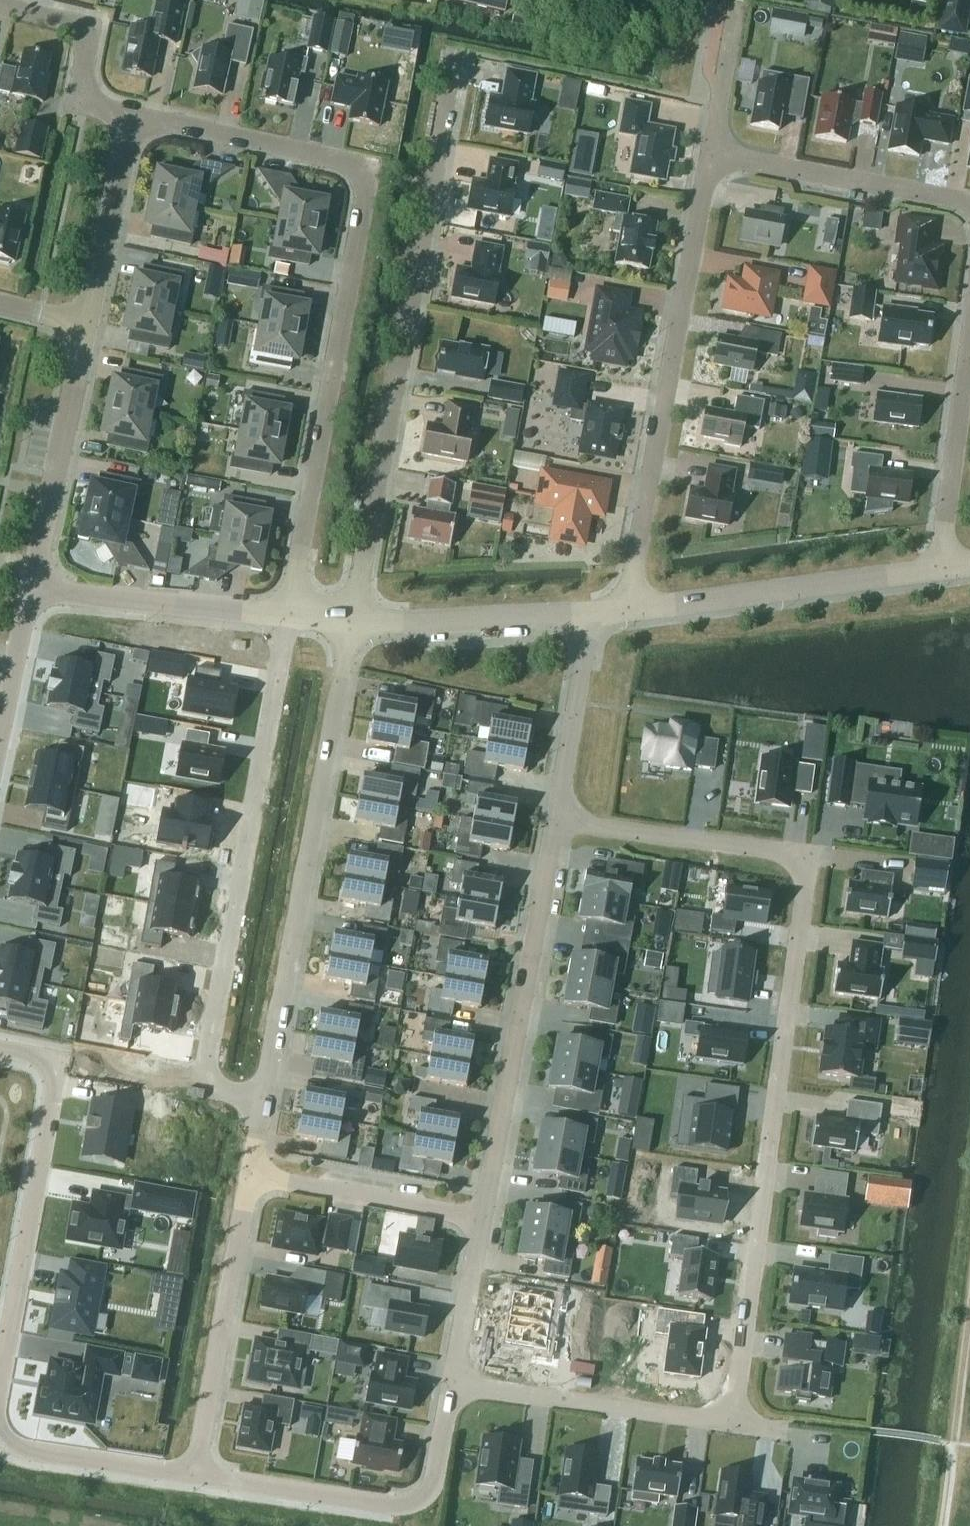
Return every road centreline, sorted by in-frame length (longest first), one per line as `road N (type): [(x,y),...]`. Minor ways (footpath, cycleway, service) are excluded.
road 1 (residential): [(730,1423),(806,872),(798,857),(782,853),(558,820)]
road 2 (residential): [(287,617),(370,169),(130,119)]
road 3 (residential): [(352,622),(451,73)]
road 4 (residential): [(265,1101),(219,1090),(206,1069),(287,617)]
road 5 (residential): [(352,622),(265,1101)]
road 6 (residential): [(627,610),(711,154)]
road 7 (residential): [(482,1219),(558,820)]
road 8 (residential): [(0,1048),(32,1054),(52,1070),(54,1096),(0,1389)]
road 9 (residential): [(197,1474),(400,1506),(420,1499),(433,1481),(452,1384)]
road 10 (unclassified): [(627,610),(939,570)]
road 11 (residential): [(252,1175),(197,1474)]
road 12 (residential): [(452,1384),(730,1423)]
road 13 (residential): [(32,591),(89,325)]
road 14 (residential): [(969,203),(711,154)]
road 15 (unclassified): [(32,591),(287,617)]
road 16 (unclassified): [(352,622),(594,613)]
road 17 (residential): [(482,1219),(252,1175)]
road 18 (residential): [(939,570),(969,345)]
road 19 (residential): [(130,119),(81,100),(90,32),(0,9)]
road 20 (residential): [(0,1426),(17,1449),(197,1474)]
road 21 (residential): [(558,820),(594,613)]
road 22 (residential): [(89,325),(130,119)]
road 23 (residential): [(452,1384),(482,1219)]
road 24 (residential): [(0,742),(32,591)]
road 25 (residential): [(711,154),(734,9)]

